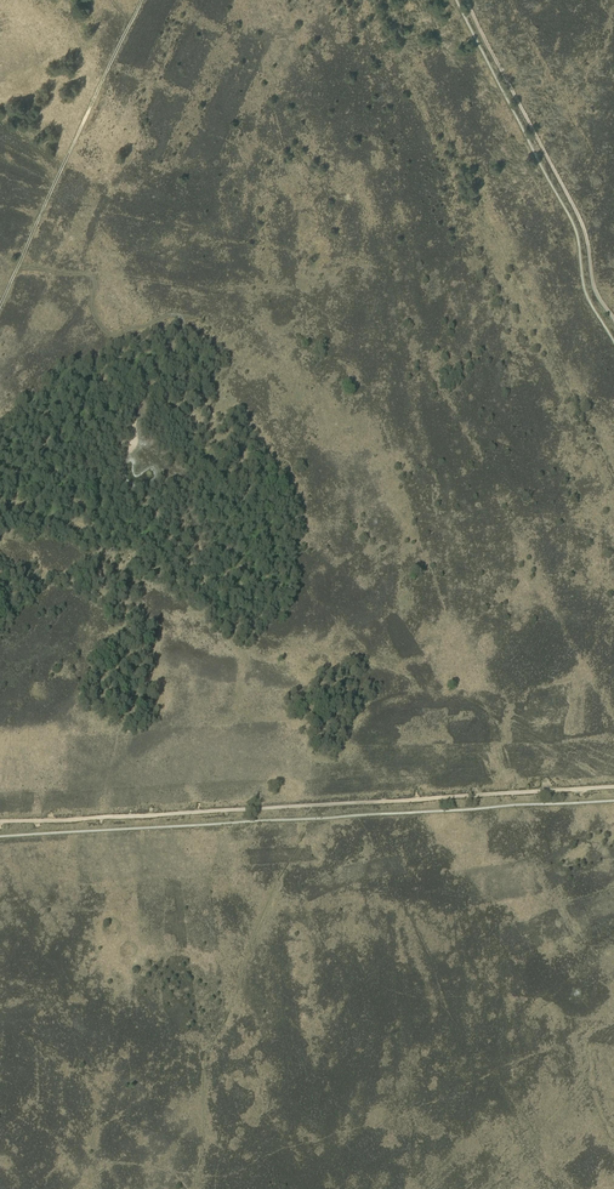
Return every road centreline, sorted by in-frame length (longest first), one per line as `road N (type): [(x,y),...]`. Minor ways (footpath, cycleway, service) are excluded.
road 1 (track): [(613,786),(0,823)]
road 2 (track): [(613,319),(595,293),(582,224),(467,0)]

